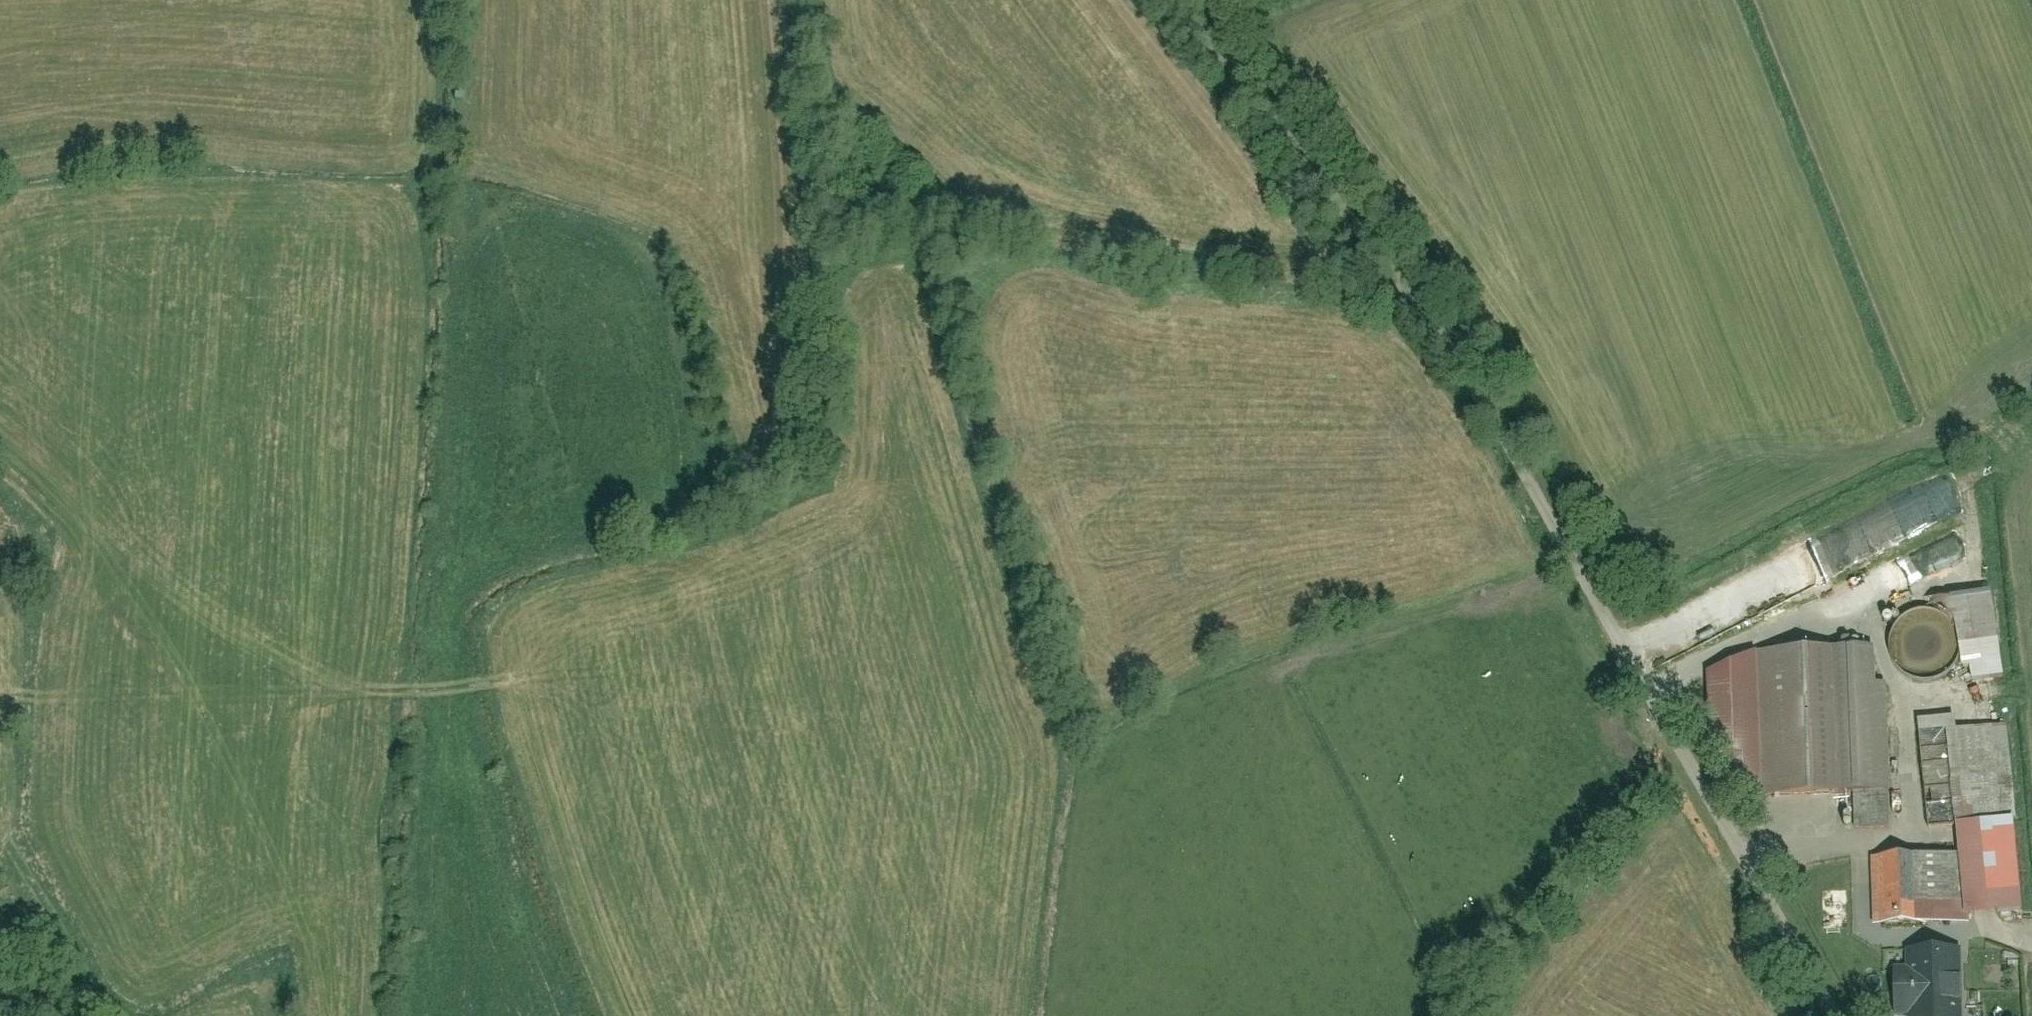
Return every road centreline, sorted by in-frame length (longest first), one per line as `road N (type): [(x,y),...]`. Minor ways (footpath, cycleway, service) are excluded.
road 1 (residential): [(1831,1015),(1389,260),(1193,0)]

